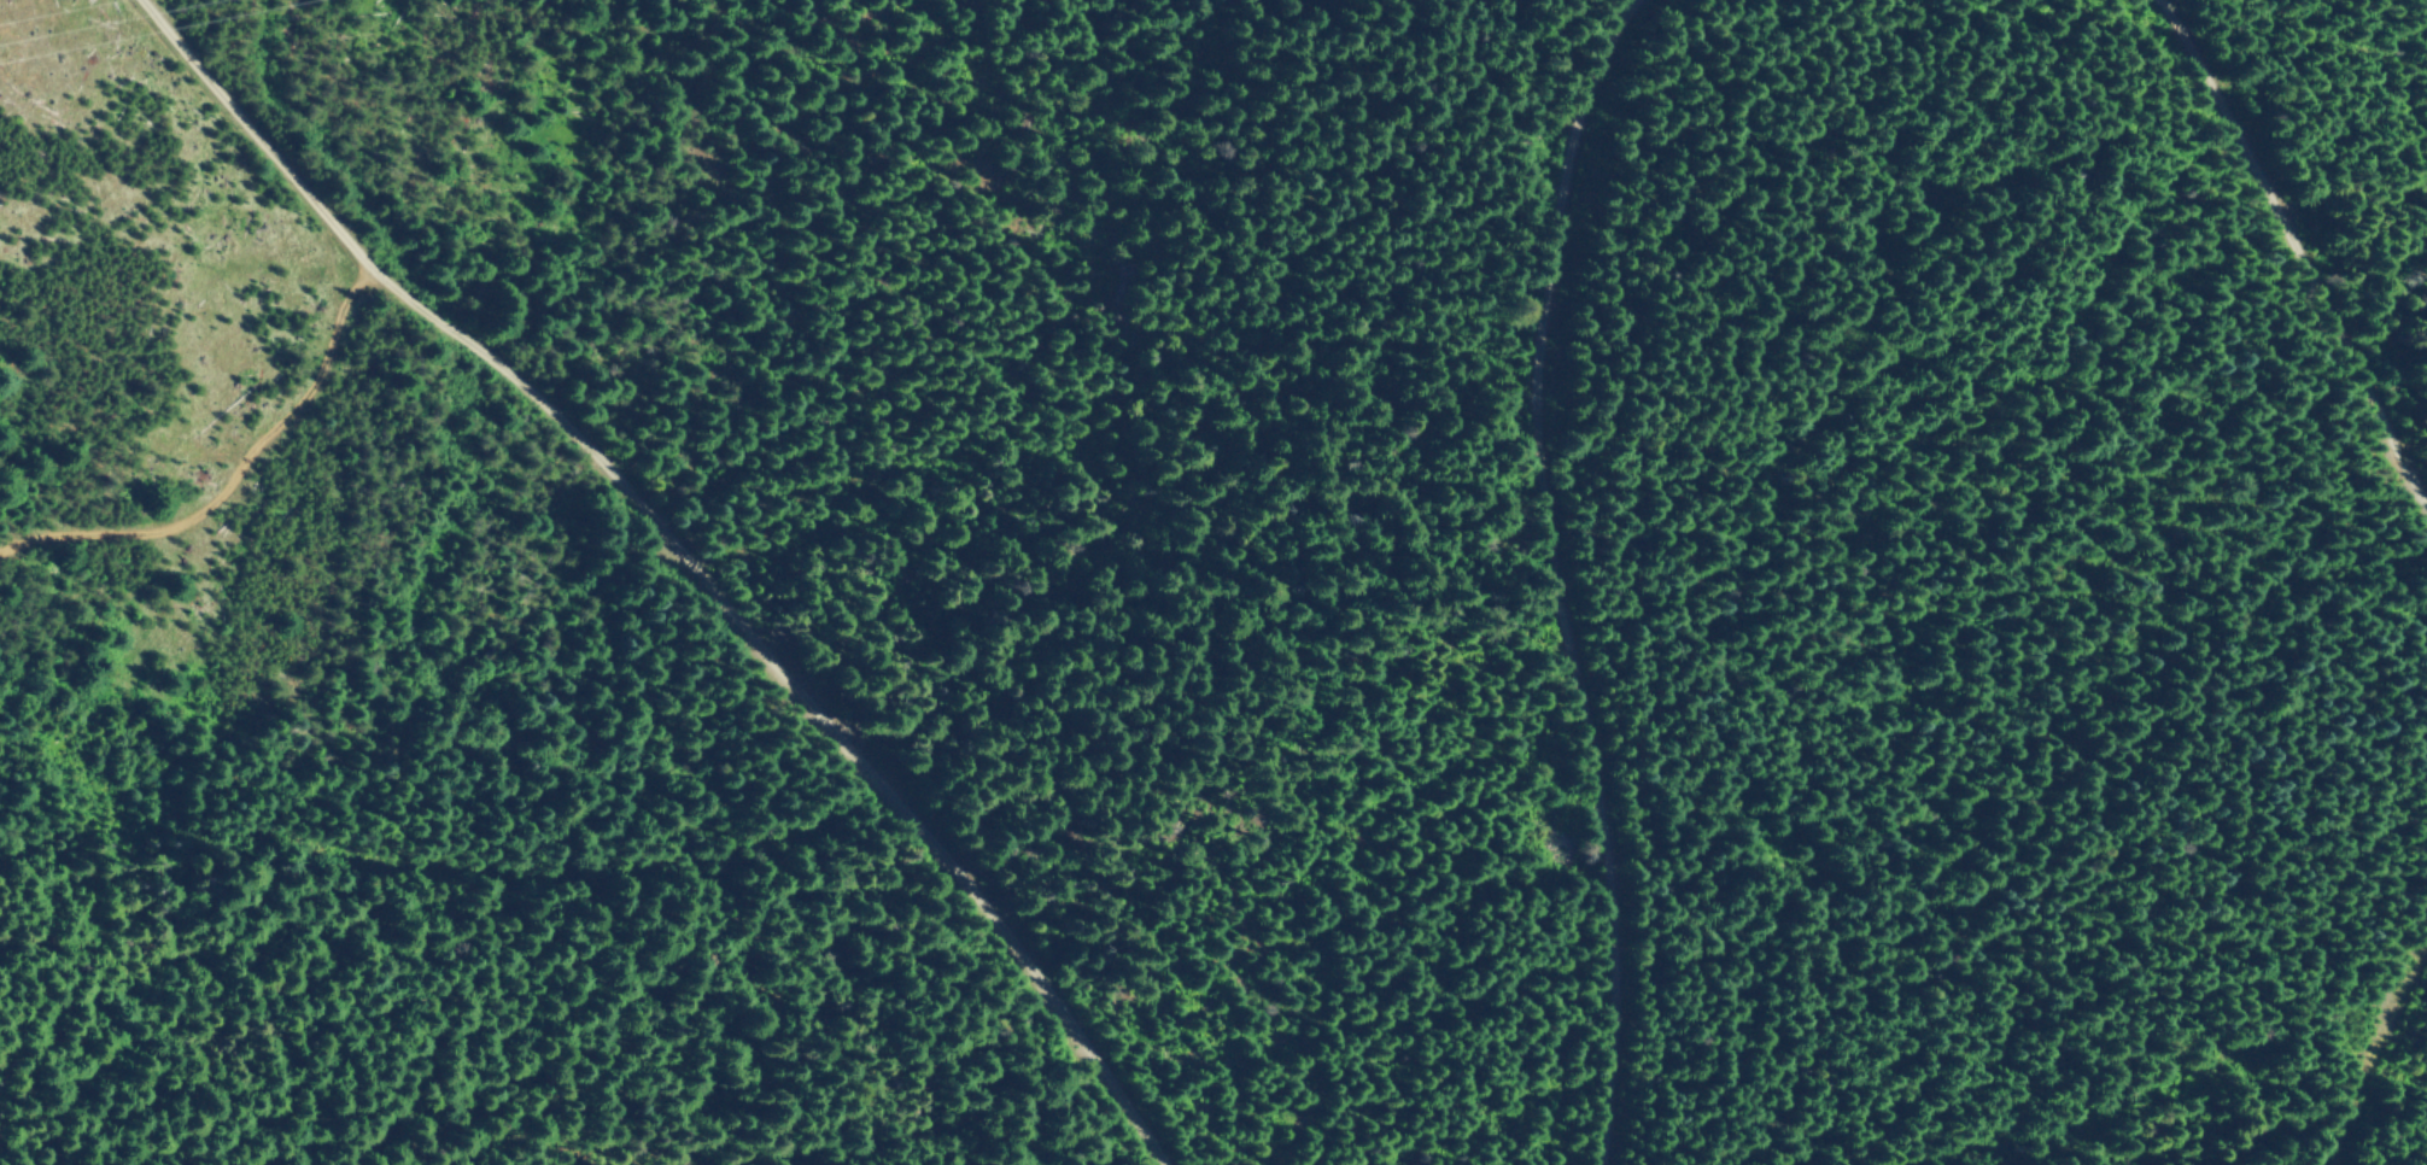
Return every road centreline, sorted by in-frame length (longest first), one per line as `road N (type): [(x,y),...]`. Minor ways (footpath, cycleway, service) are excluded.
road 1 (track): [(1164,1164),(976,895),(595,453),(514,376),(374,265),(145,0)]
road 2 (track): [(1595,1164),(1606,913),(1531,439),(1534,324),(1565,144),(1609,19),(1626,0)]
road 3 (track): [(2157,0),(2176,23),(2399,459),(2426,494)]

